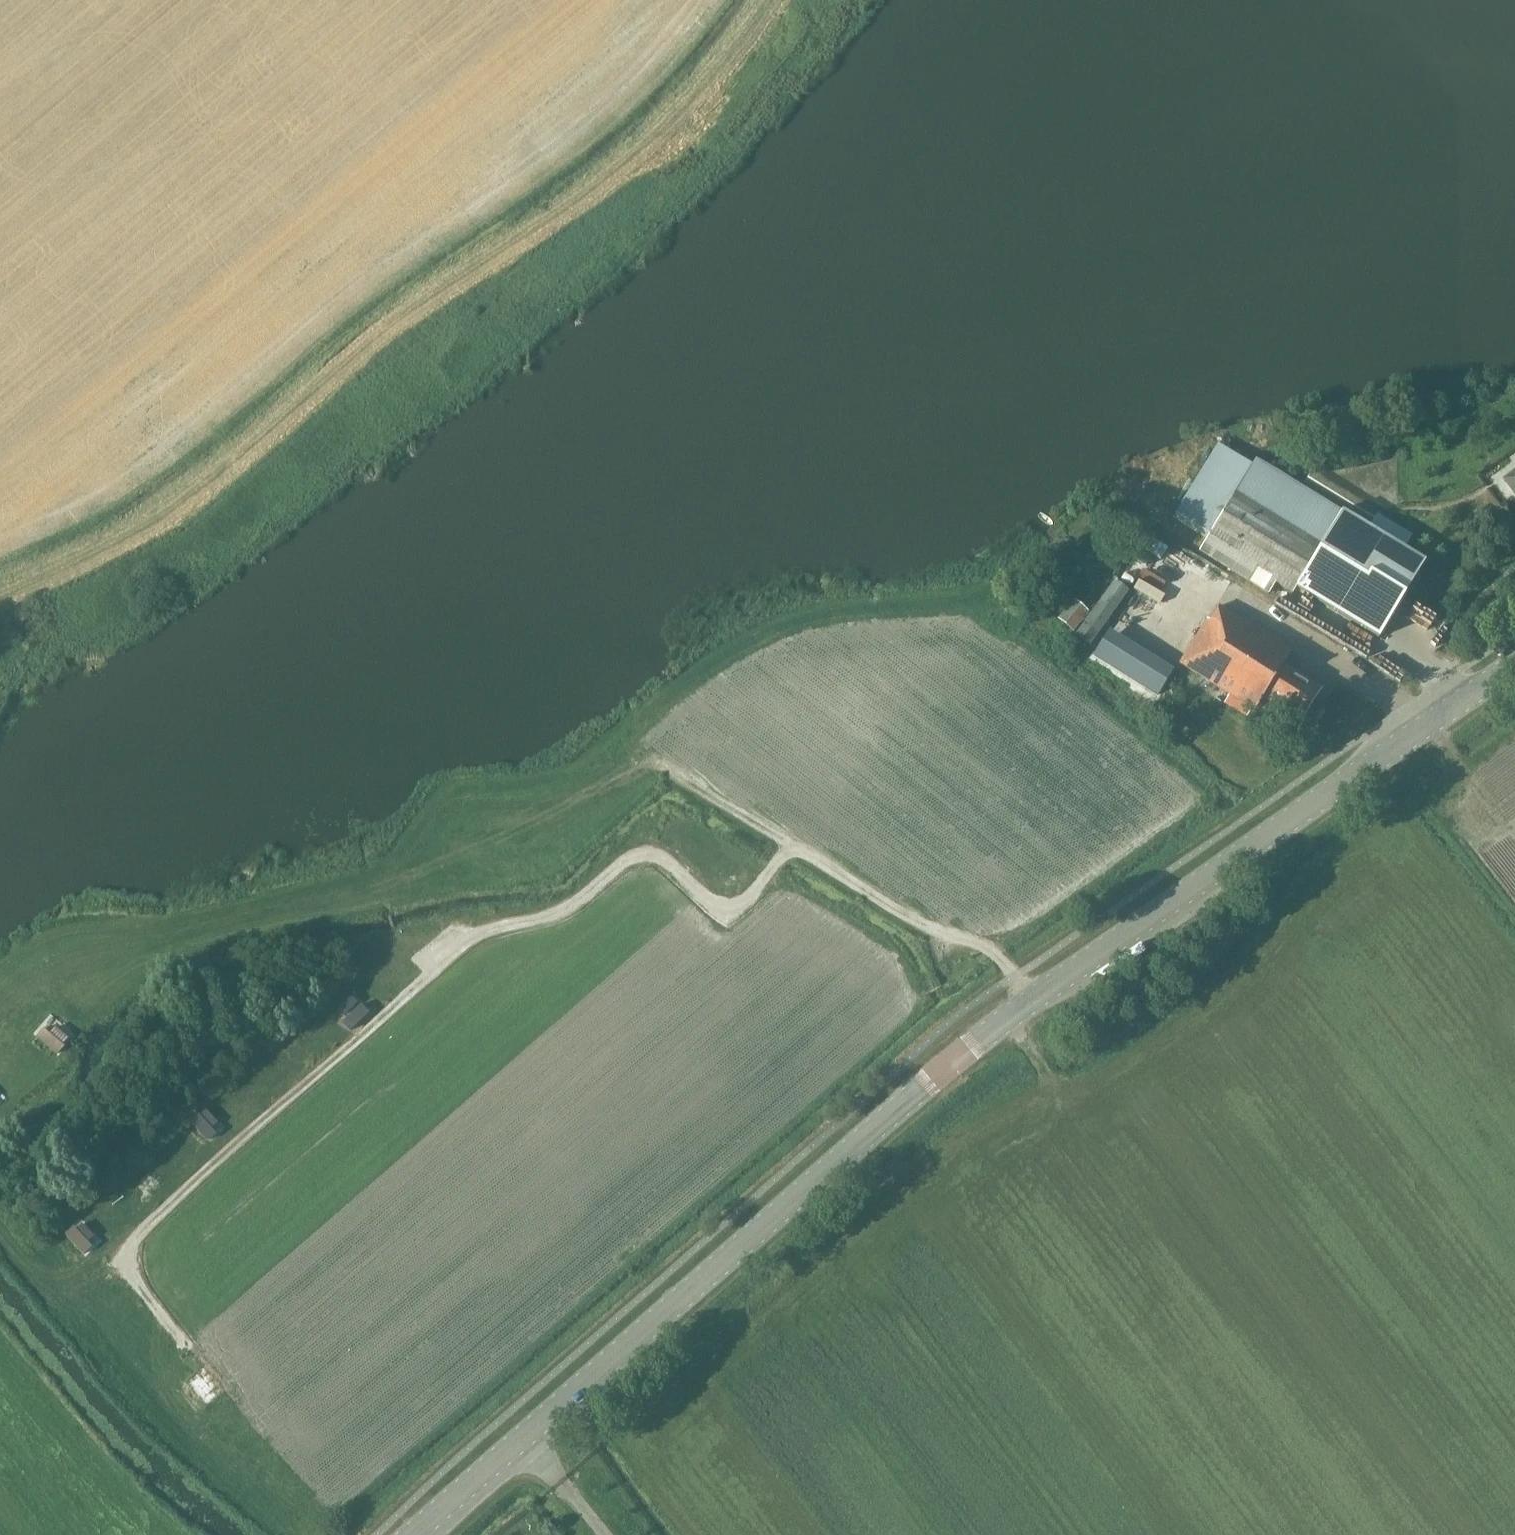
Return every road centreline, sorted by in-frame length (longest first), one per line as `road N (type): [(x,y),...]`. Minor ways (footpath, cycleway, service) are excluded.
road 1 (tertiary): [(413,1534),(993,1028),(1514,666)]
road 2 (track): [(788,843),(735,905),(716,902),(662,860),(637,856),(568,909),(478,934),(125,1250),(122,1264),(134,1283),(193,1348)]
road 3 (track): [(1032,1000),(997,953),(914,921),(662,764),(621,772)]

